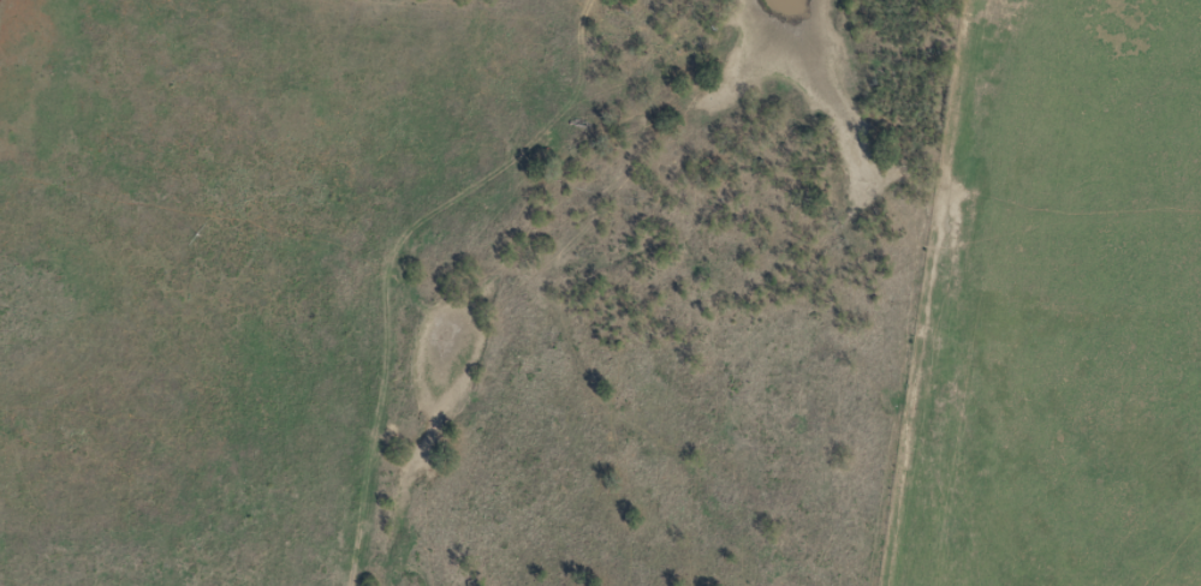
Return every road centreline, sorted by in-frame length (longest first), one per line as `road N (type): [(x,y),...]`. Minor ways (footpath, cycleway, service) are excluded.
road 1 (residential): [(417,585),(412,500),(430,391),(433,309),(515,153),(622,68),(622,0)]
road 2 (residential): [(829,585),(646,397),(622,68)]

